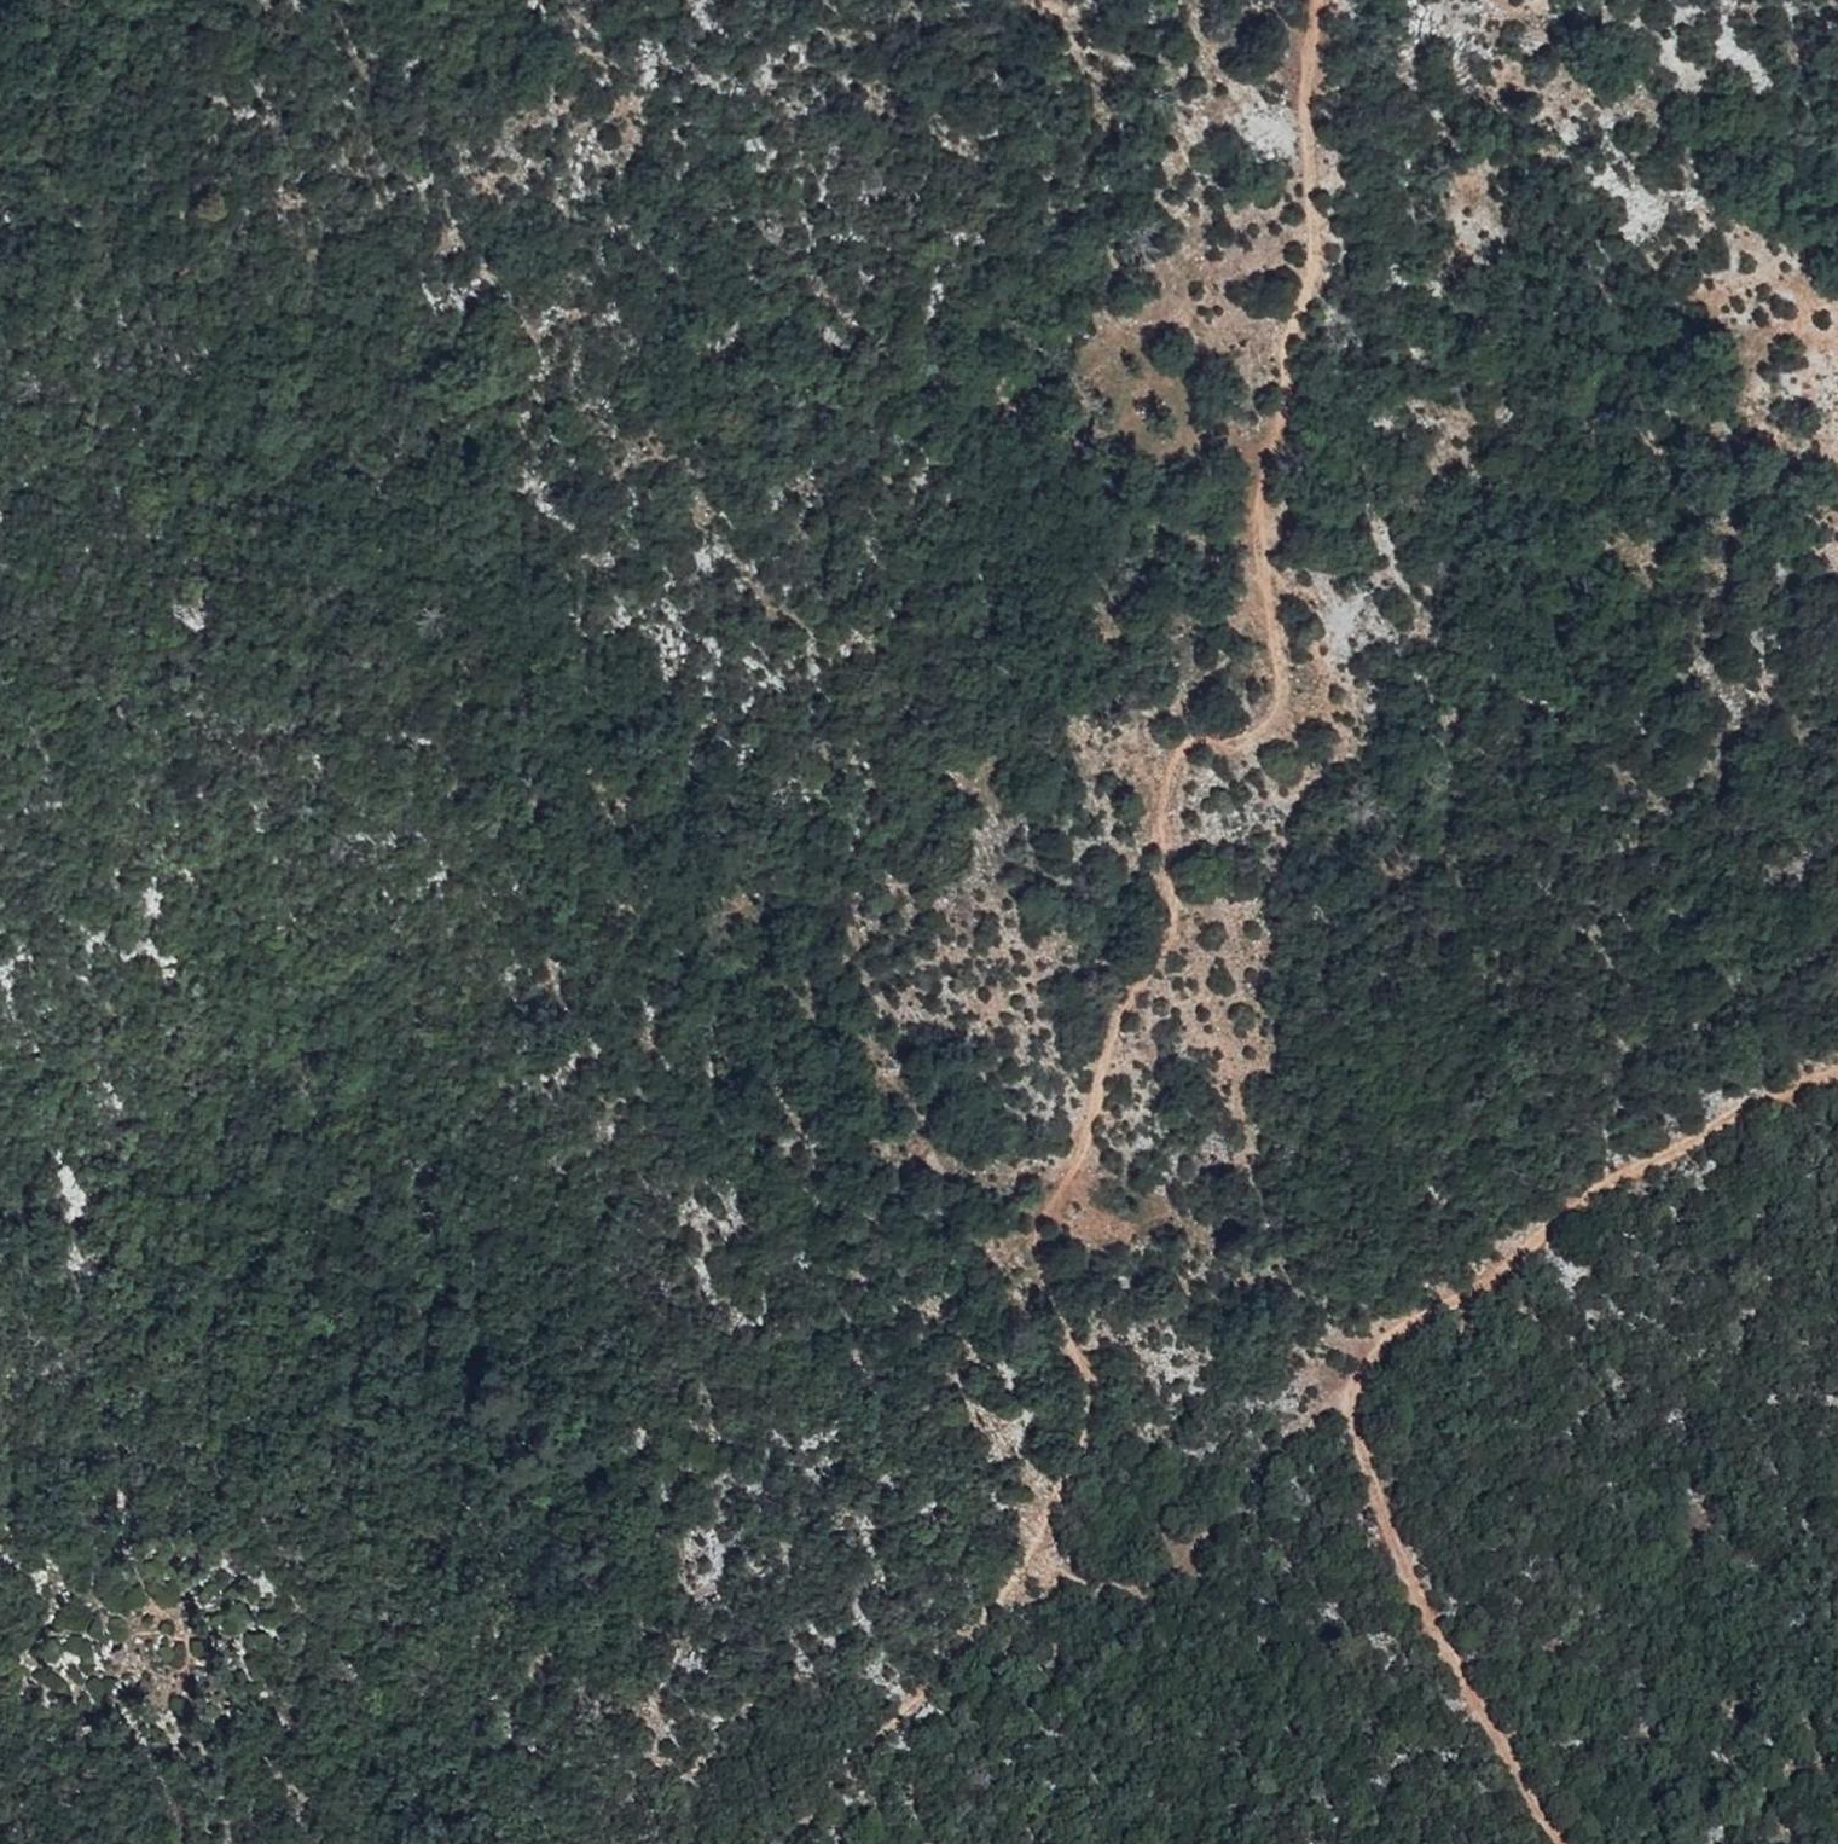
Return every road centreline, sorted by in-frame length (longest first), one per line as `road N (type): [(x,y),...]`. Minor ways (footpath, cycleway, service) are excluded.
road 1 (track): [(1346,1396),(1370,1356),(1545,1229),(1732,1116),(1837,1076)]
road 2 (track): [(1346,1396),(1379,1515),(1446,1648),(1563,1843)]

